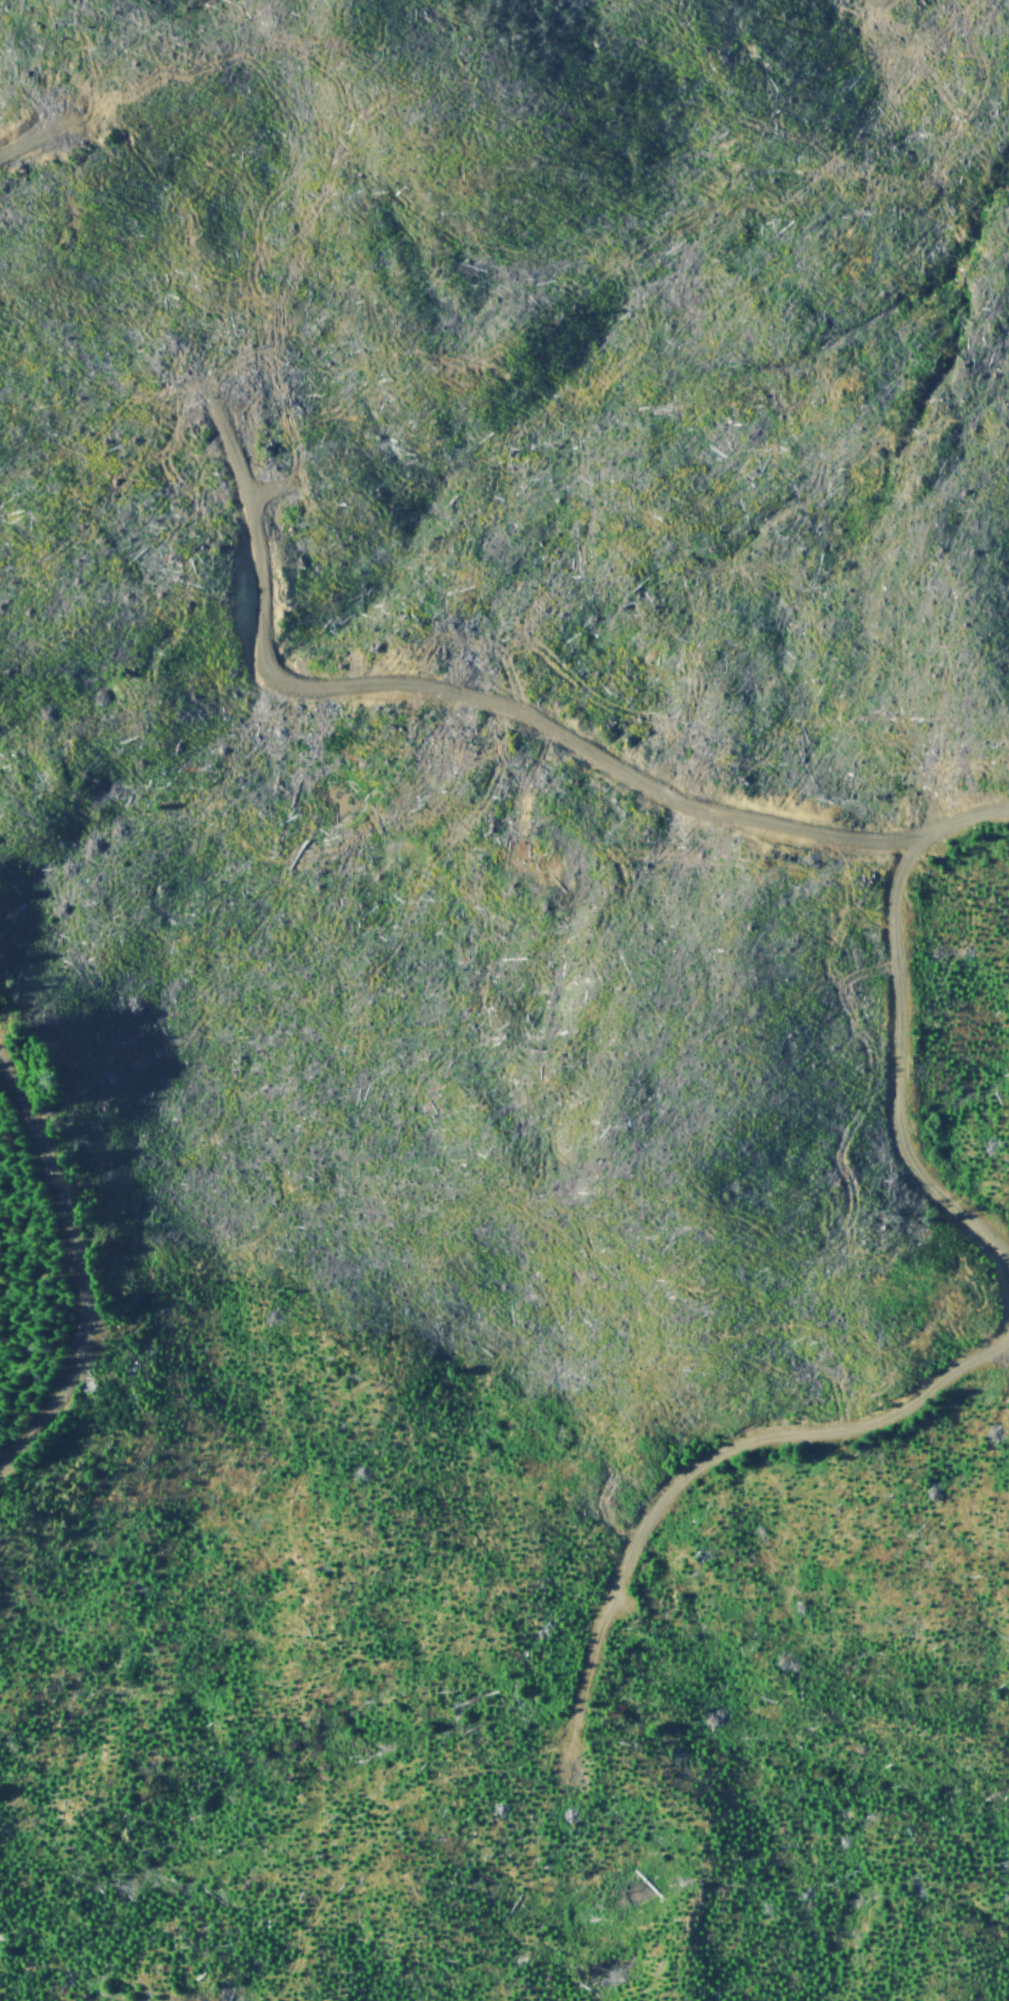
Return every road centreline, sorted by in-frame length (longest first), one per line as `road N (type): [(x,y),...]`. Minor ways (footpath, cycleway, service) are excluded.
road 1 (track): [(566,1764),(608,1660),(628,1566),(656,1511),(694,1464),(744,1445),(889,1420),(1008,1340)]
road 2 (track): [(1008,1239),(942,1181),(918,1139),(908,922),(912,863),(932,834),(1008,812)]
road 3 (track): [(0,1055),(30,1116),(81,1277),(80,1346),(55,1403),(0,1455)]

